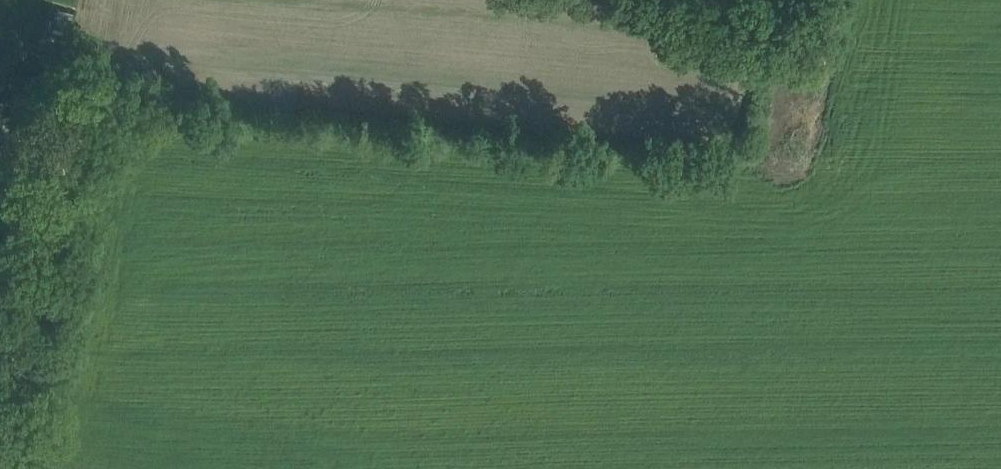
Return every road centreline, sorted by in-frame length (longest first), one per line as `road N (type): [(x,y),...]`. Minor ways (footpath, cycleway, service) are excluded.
road 1 (unclassified): [(89,79),(32,272),(0,433)]

